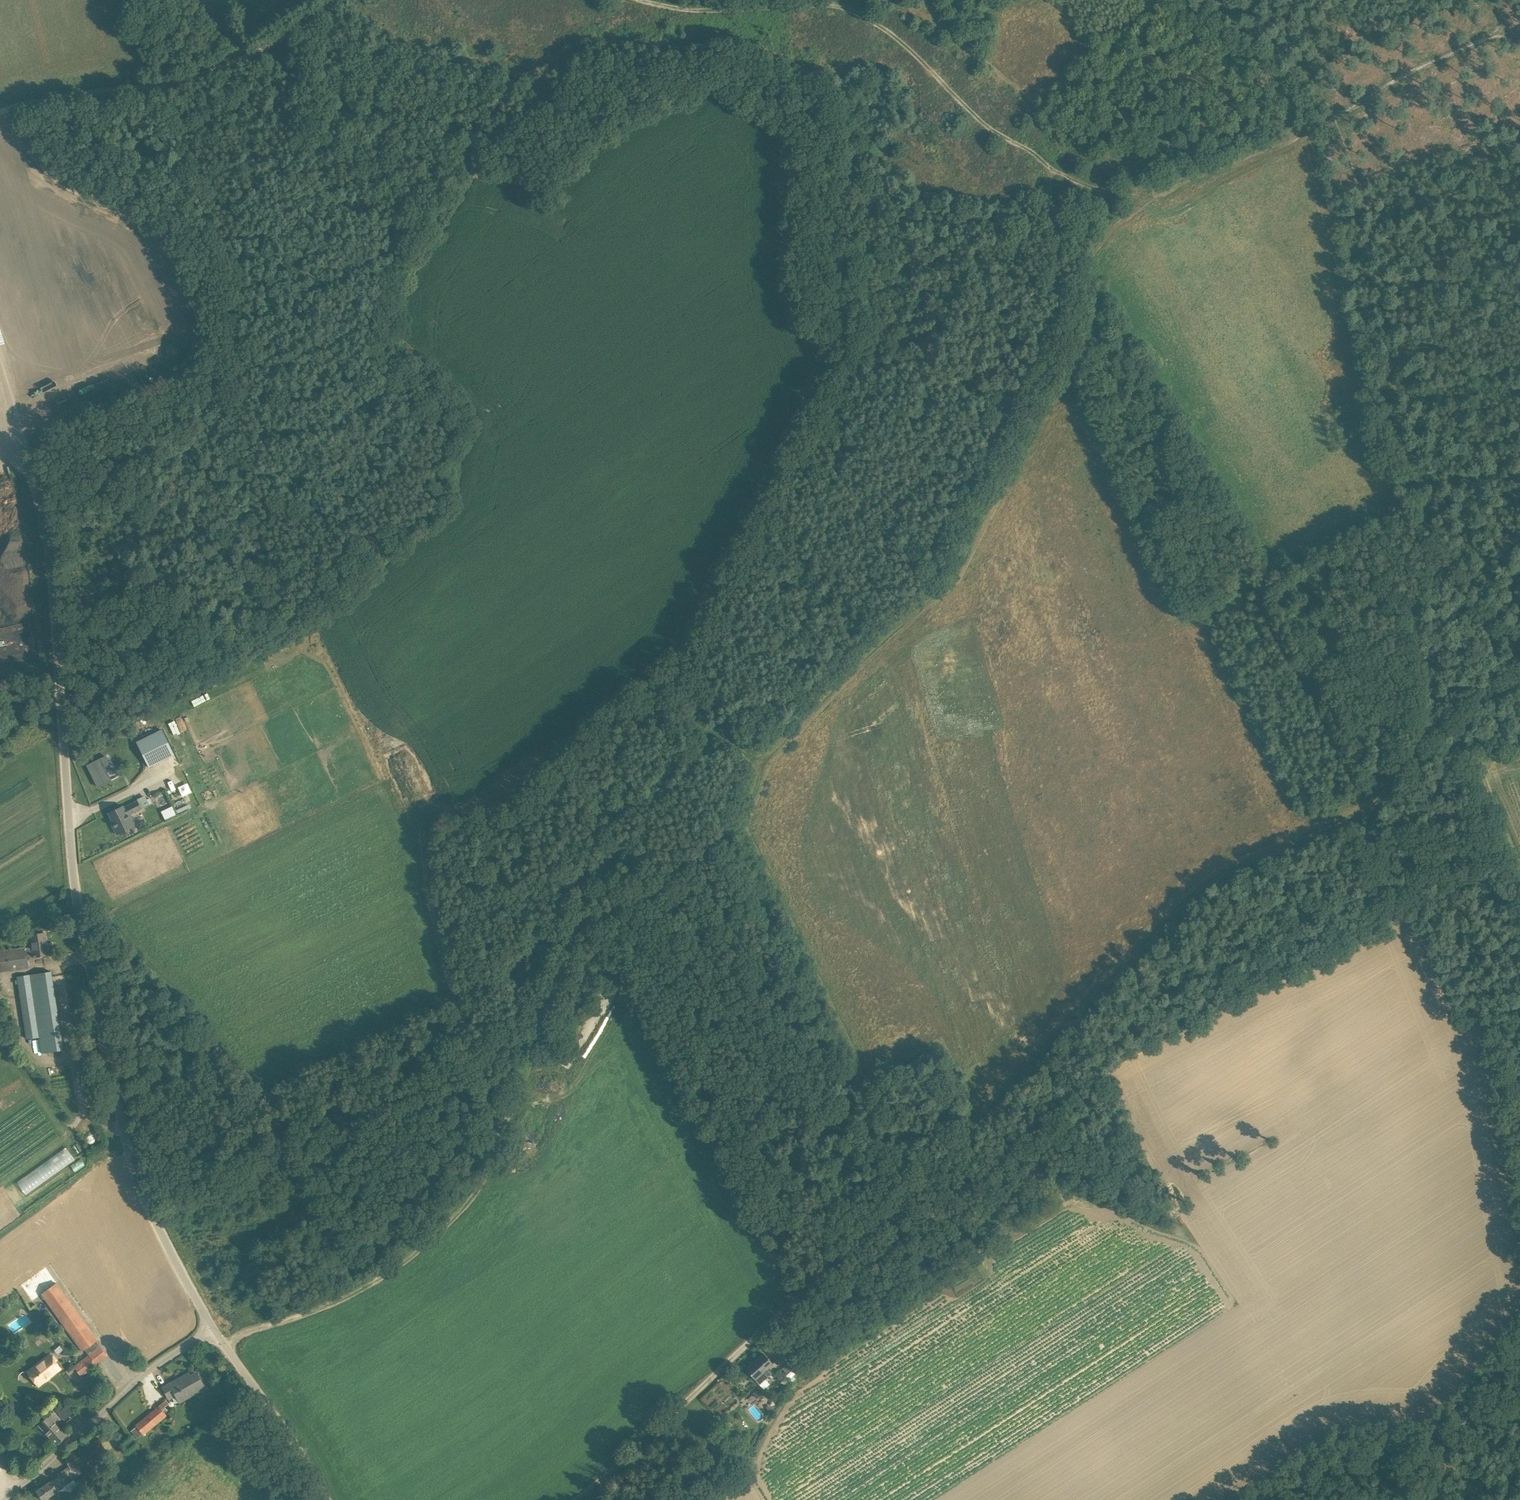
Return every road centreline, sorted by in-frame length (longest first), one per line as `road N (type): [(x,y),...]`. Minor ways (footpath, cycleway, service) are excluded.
road 1 (track): [(1095,304),(958,566),(763,752),(723,829),(582,937),(488,1175),(458,1218),(382,1278),(225,1349)]
road 2 (track): [(571,1499),(730,1365),(1193,901),(1264,857),(1387,803),(1518,650)]
road 3 (unclassified): [(211,1331),(145,1209),(88,963),(50,564),(0,378)]
road 4 (track): [(1049,162),(985,121),(884,26),(848,7),(710,9),(644,0)]
road 5 (track): [(809,1284),(688,1051),(643,984),(587,934)]
road 6 (track): [(917,606),(956,486),(1023,369),(1039,322),(1073,274)]
road 7 (track): [(0,117),(206,72),(303,22),(328,0)]
road 8 (track): [(498,1150),(448,969),(428,858)]
road 9 (track): [(1339,118),(1156,193),(1102,236)]
road 10 (unclassified): [(12,1499),(132,1384),(211,1331)]
road 11 (unclassified): [(327,1499),(282,1424),(211,1331)]
road 12 (track): [(1339,118),(1511,28)]

